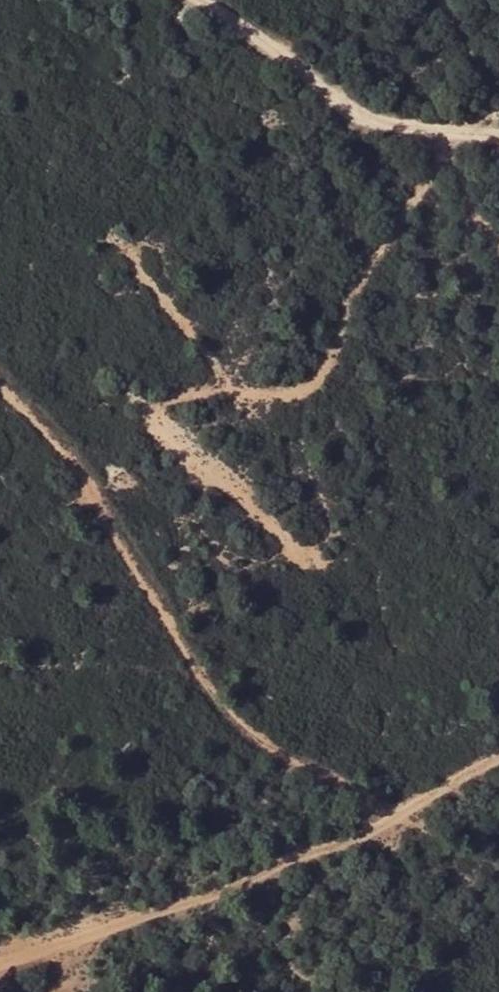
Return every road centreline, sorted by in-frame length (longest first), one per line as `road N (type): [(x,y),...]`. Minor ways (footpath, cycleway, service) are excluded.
road 1 (track): [(0,975),(241,888),(498,759)]
road 2 (track): [(498,128),(436,130),(368,106),(273,53),(207,0)]

